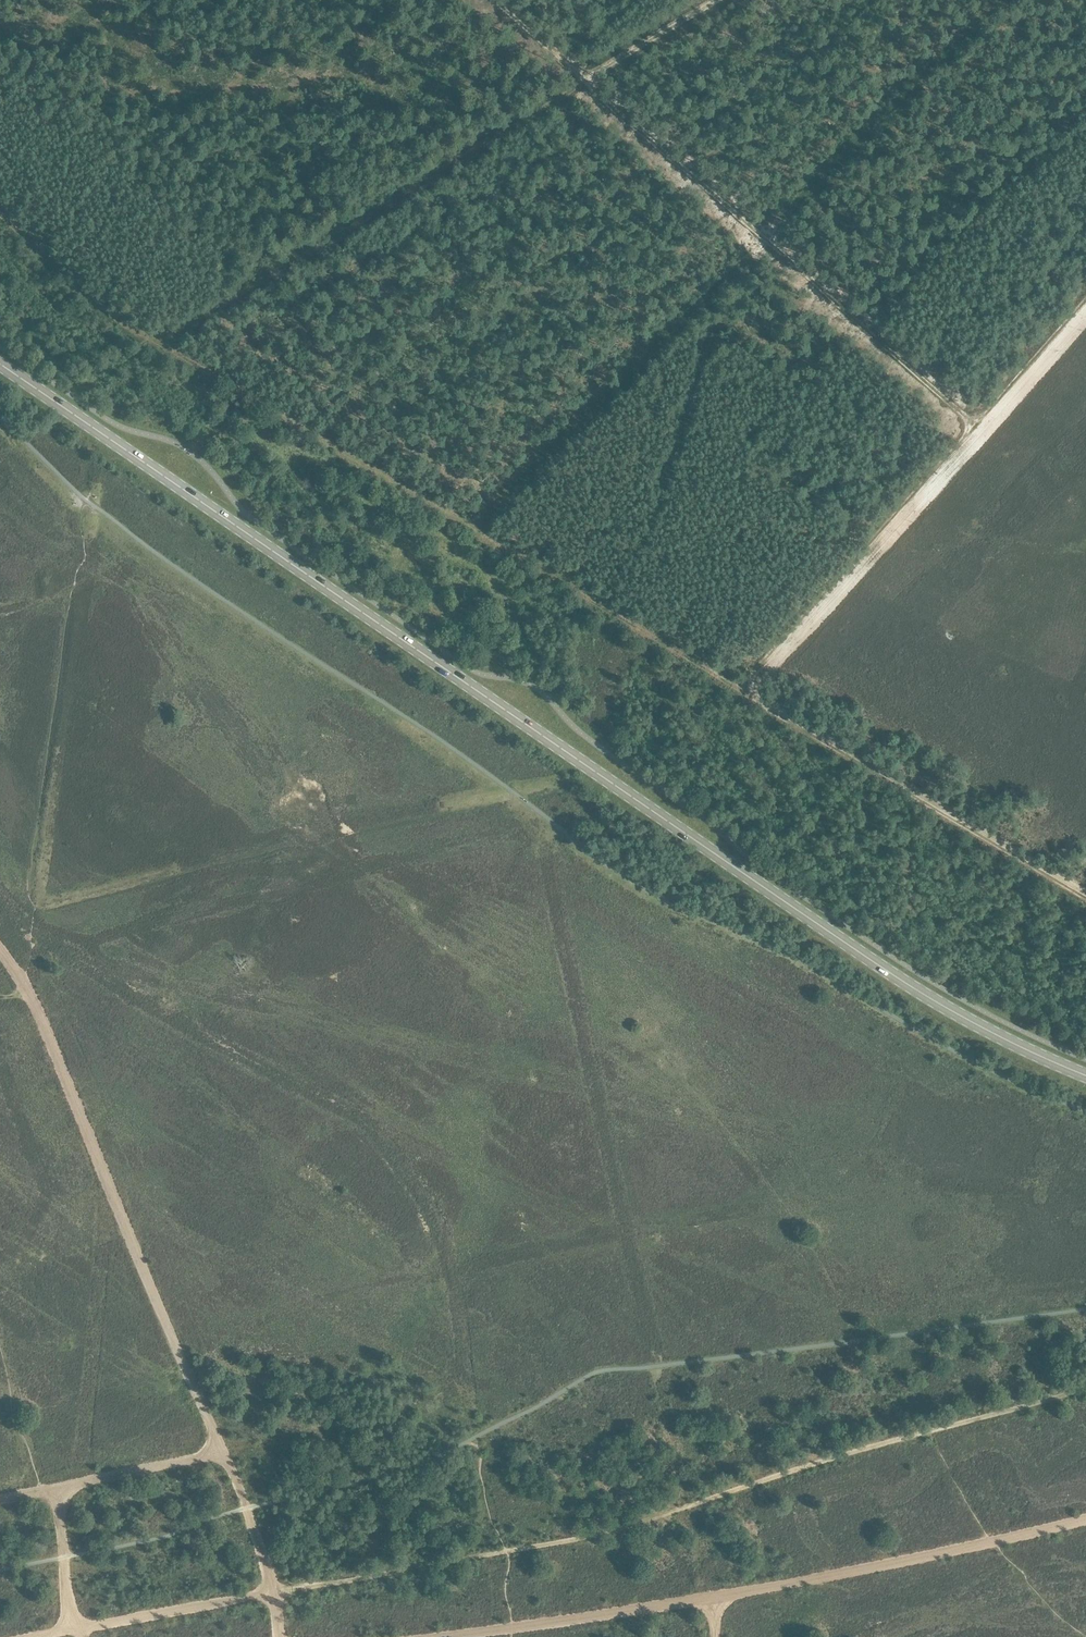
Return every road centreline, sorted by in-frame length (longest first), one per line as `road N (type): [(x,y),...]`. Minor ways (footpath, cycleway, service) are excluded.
road 1 (primary): [(1085,1075),(925,994),(0,362)]
road 2 (track): [(746,692),(163,341),(144,340),(0,209)]
road 3 (track): [(1085,1520),(718,1600),(437,1636)]
road 4 (track): [(273,1593),(249,1508),(26,989)]
road 5 (track): [(1085,1391),(843,1455),(601,1533),(509,1552)]
road 6 (track): [(583,80),(987,434)]
road 7 (track): [(746,692),(1085,320)]
road 8 (track): [(163,341),(583,80)]
road 9 (track): [(1085,895),(746,692)]
road 10 (track): [(273,1593),(35,1636)]
road 11 (track): [(509,1552),(273,1593)]
road 12 (track): [(0,1498),(223,1451)]
road 13 (track): [(583,80),(719,0)]
road 14 (track): [(42,1489),(59,1518),(82,1636)]

